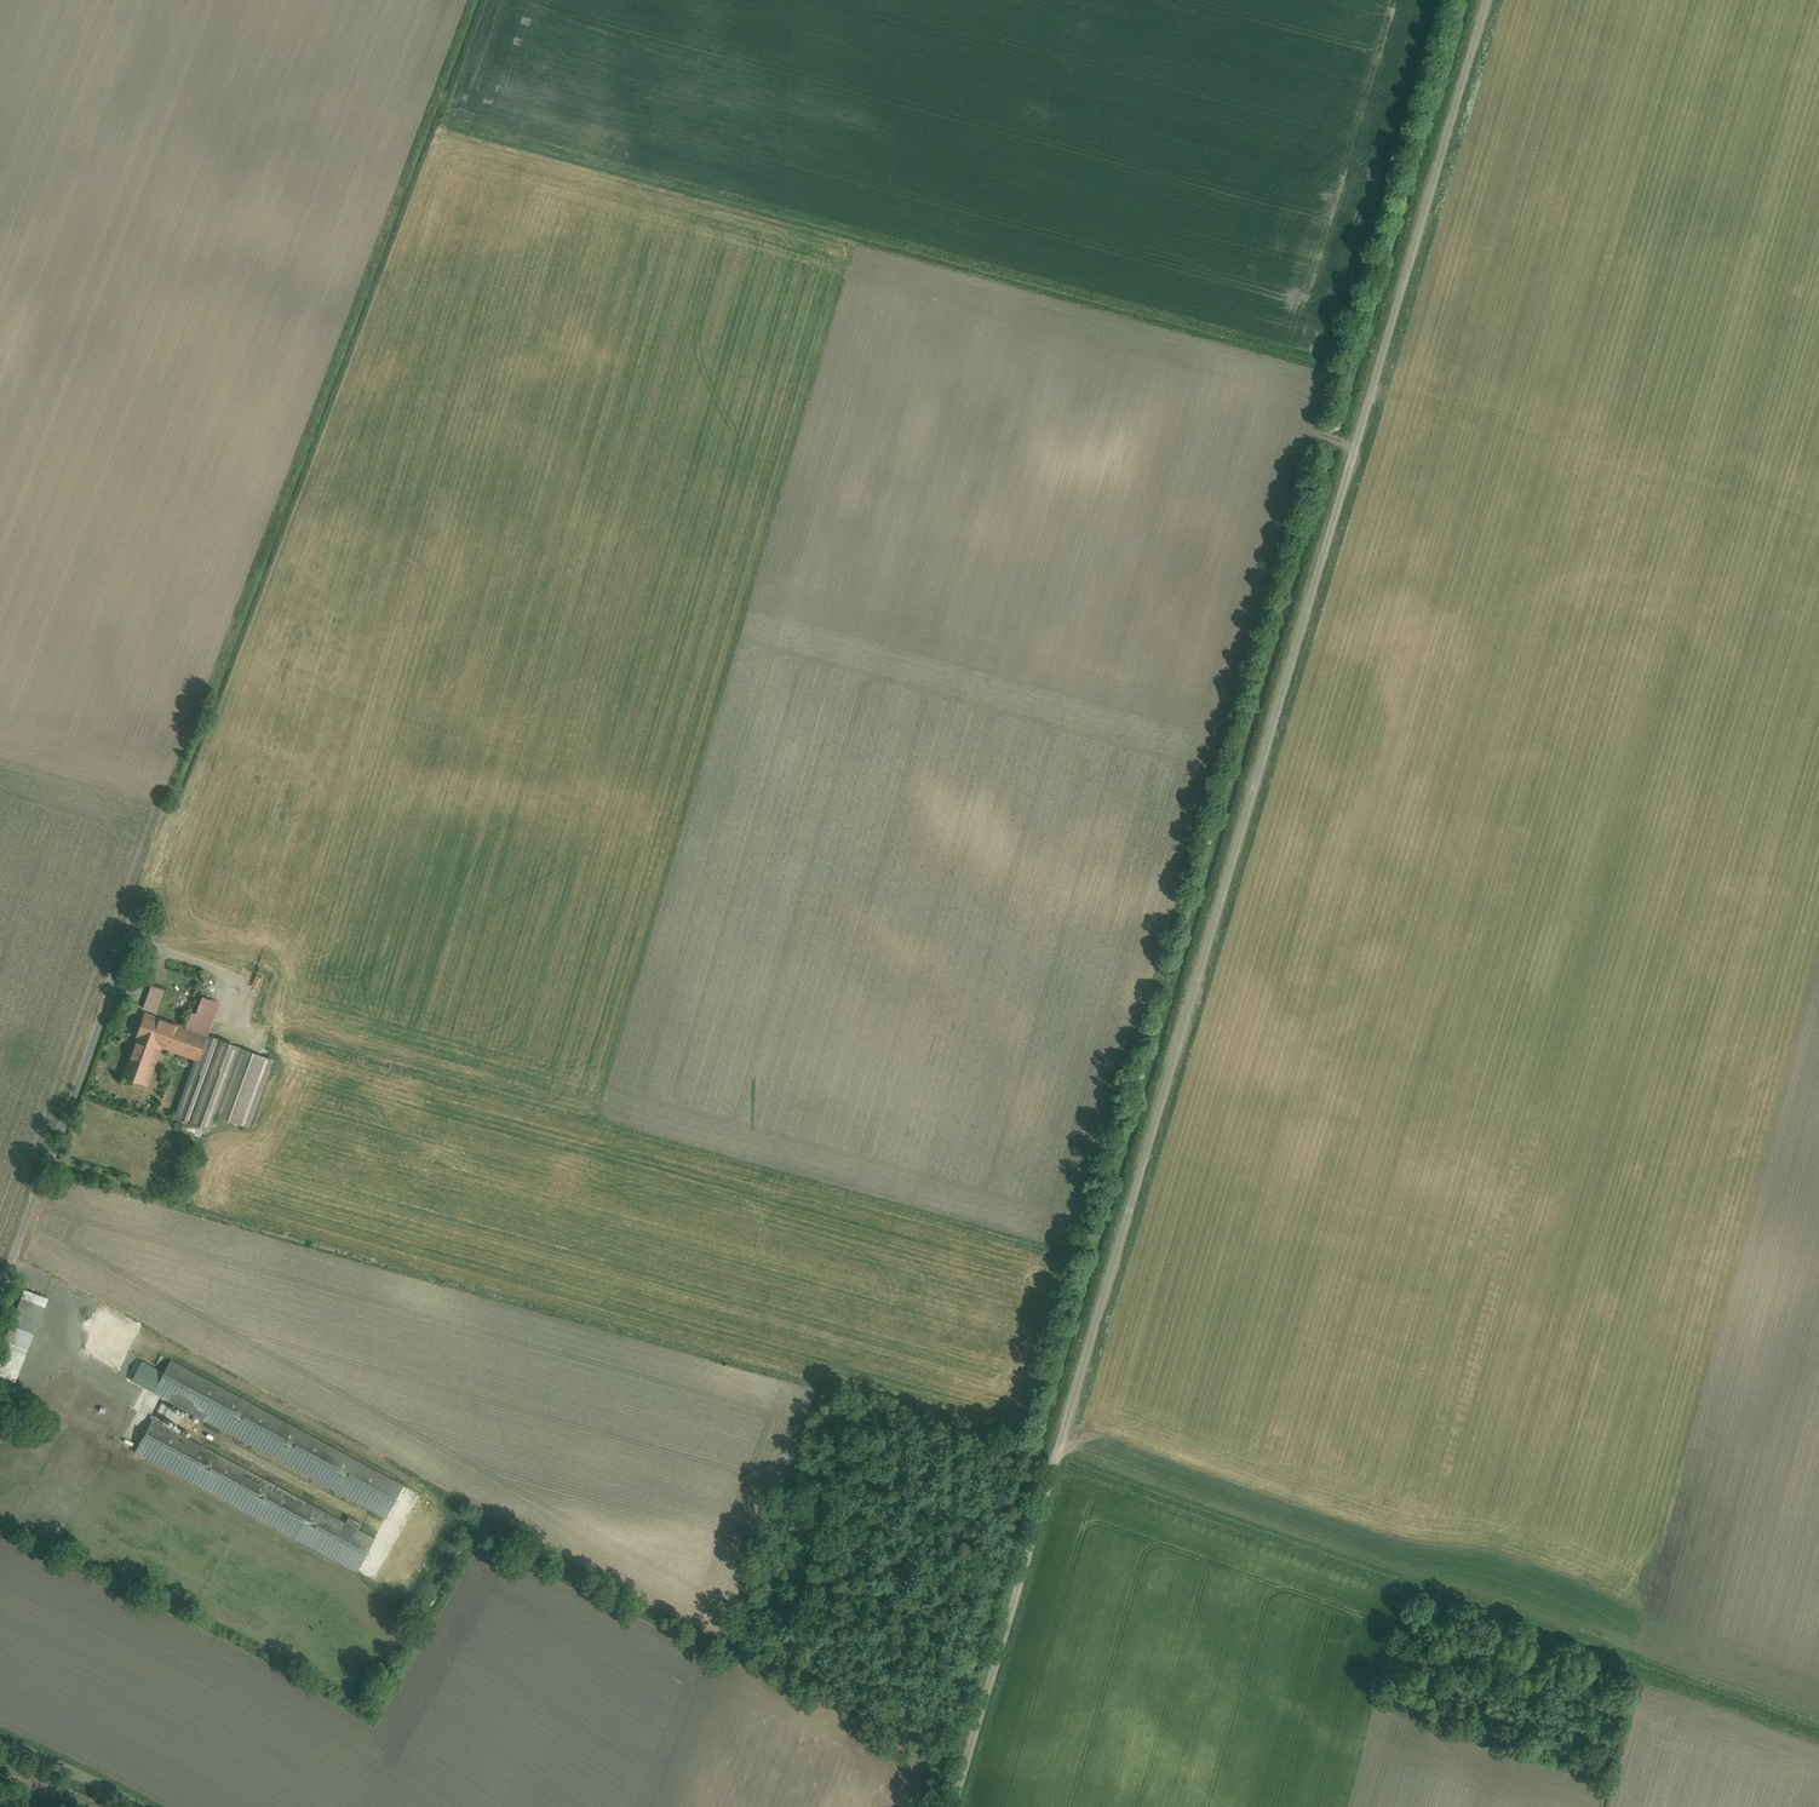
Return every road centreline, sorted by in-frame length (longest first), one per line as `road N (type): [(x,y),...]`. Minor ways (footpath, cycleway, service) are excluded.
road 1 (unclassified): [(1489,0),(955,1806)]
road 2 (track): [(0,1292),(144,928)]
road 3 (residential): [(0,1744),(136,1806)]

